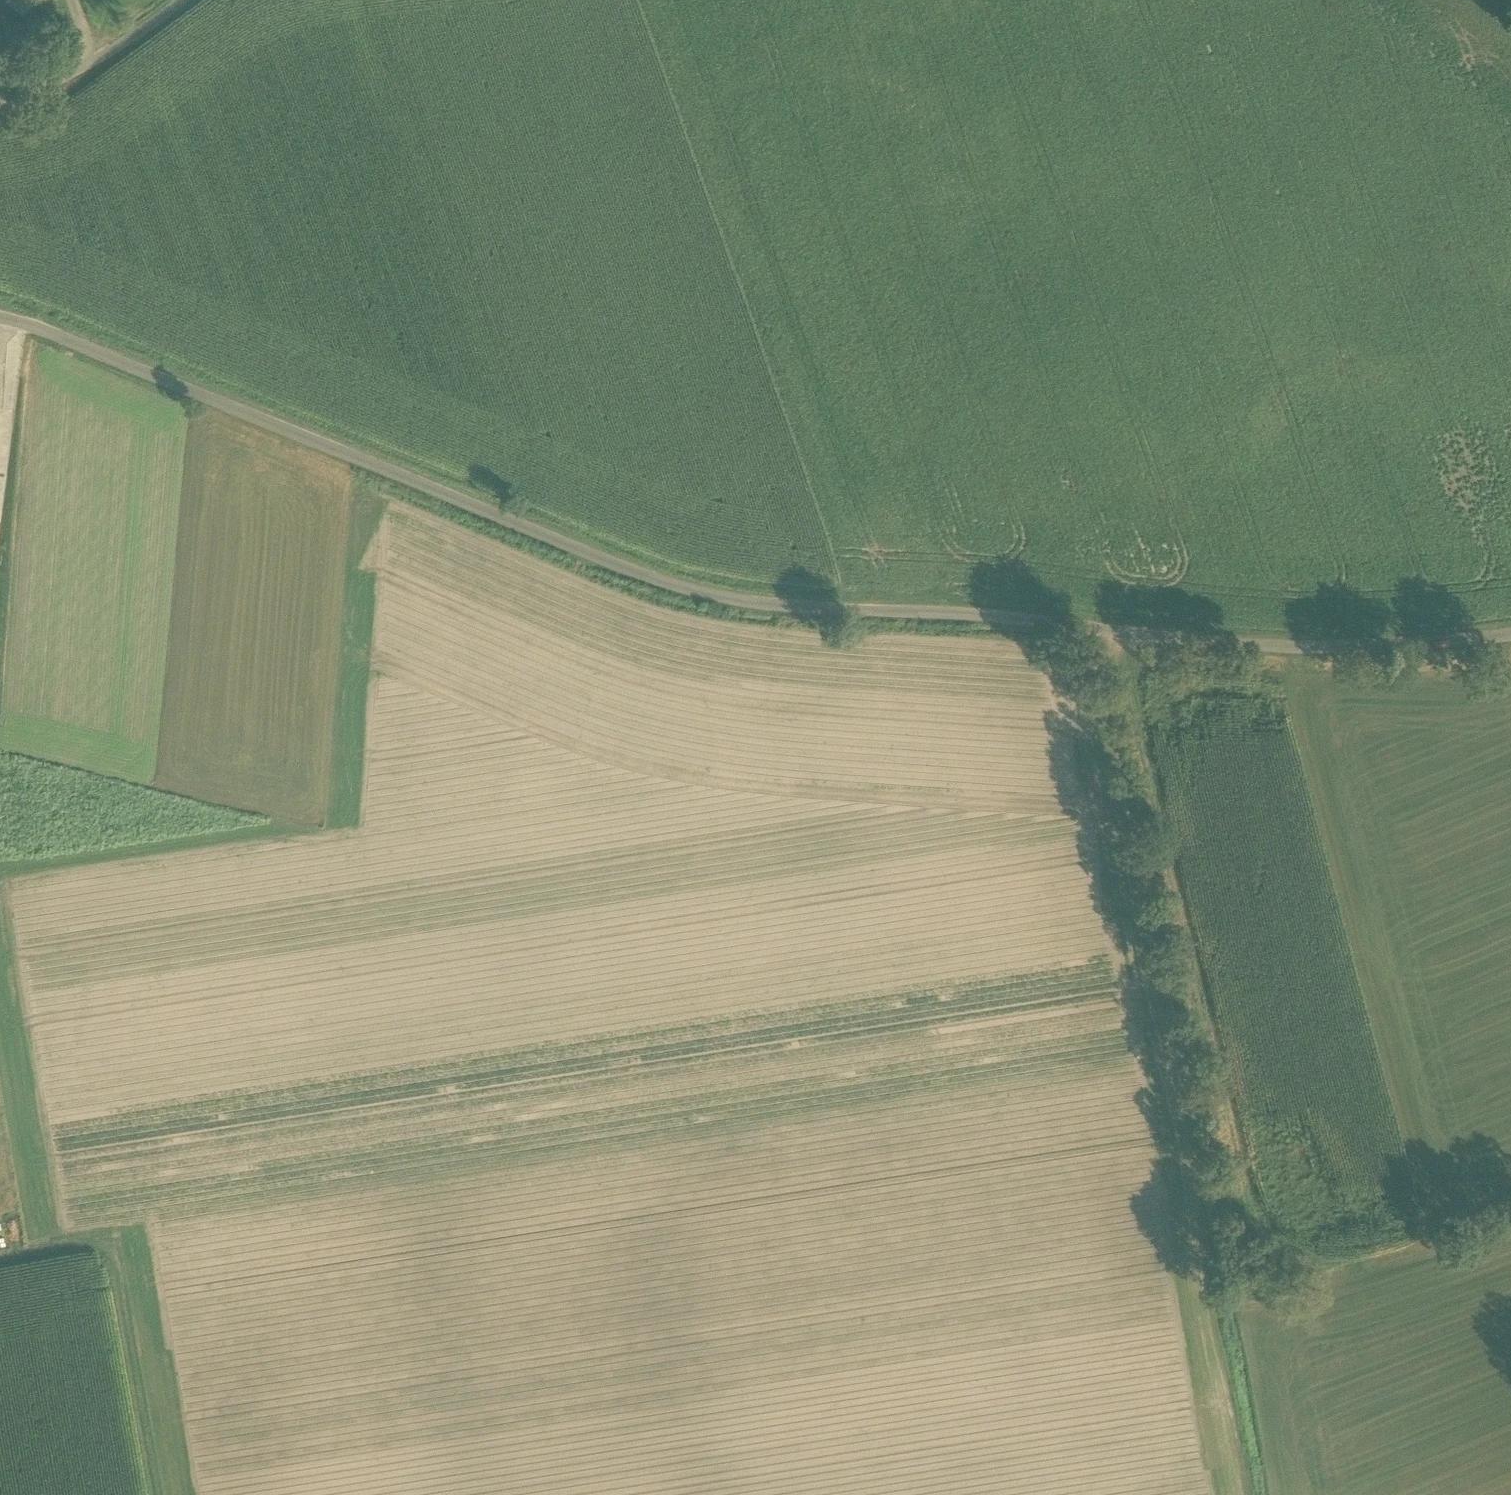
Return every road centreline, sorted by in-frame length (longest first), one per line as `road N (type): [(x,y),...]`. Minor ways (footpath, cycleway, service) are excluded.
road 1 (unclassified): [(0,317),(58,332),(631,570),(736,599),(1306,649),(1510,635)]
road 2 (track): [(1116,631),(1117,671),(1206,1031),(1232,1308),(1264,1494)]
road 3 (track): [(154,1494),(114,1258),(106,1250),(0,1267)]
road 4 (unclassified): [(0,102),(92,63),(183,0)]

